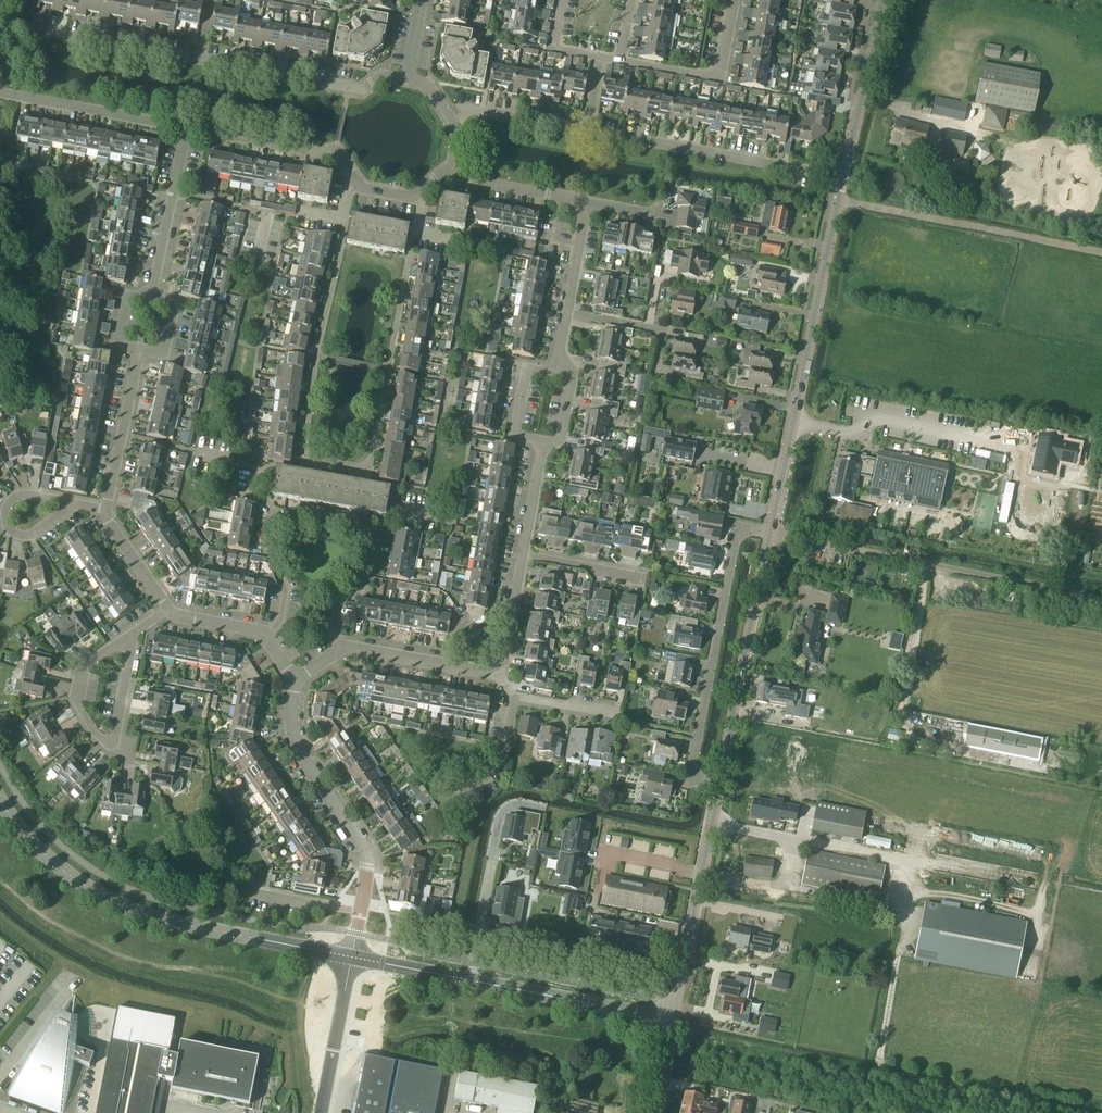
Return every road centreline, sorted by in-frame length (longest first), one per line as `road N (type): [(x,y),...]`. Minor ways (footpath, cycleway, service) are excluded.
road 1 (residential): [(340,238),(301,462),(371,475),(418,197)]
road 2 (tertiary): [(770,535),(884,0)]
road 3 (tertiary): [(351,957),(194,928),(113,901),(54,863),(0,800)]
road 4 (tertiary): [(674,1020),(351,957)]
road 5 (residential): [(720,784),(690,778),(739,528),(770,535)]
road 6 (residential): [(295,679),(296,752),(366,856),(351,957)]
road 7 (tertiary): [(720,784),(770,535)]
road 8 (residential): [(831,177),(586,132)]
road 9 (tertiary): [(674,1020),(720,784)]
road 10 (track): [(871,555),(1101,599)]
road 11 (residential): [(340,649),(332,630),(339,600),(370,566),(371,536),(281,520)]
road 12 (residential): [(408,82),(387,79),(364,92),(200,61)]
road 13 (residential): [(200,61),(0,23)]
road 14 (residential): [(187,135),(0,94)]
road 15 (residential): [(349,186),(335,155),(187,135)]
road 16 (residential): [(625,62),(724,77),(736,0)]
road 17 (residential): [(187,135),(154,297)]
road 18 (residential): [(340,649),(497,670)]
road 19 (unclassified): [(321,1112),(351,957)]
road 20 (residential): [(115,741),(105,743),(78,696),(84,670),(136,633)]
road 21 (residential): [(71,507),(30,533),(7,522),(18,498),(61,505)]
road 22 (residential): [(281,520),(255,488),(254,468),(176,448)]
road 23 (residential): [(585,206),(451,180)]
road 24 (residential): [(458,809),(501,764),(514,697)]
road 25 (residential): [(647,574),(520,553)]
road 26 (residential): [(560,361),(527,374),(517,407),(519,437),(539,456)]
road 27 (residential): [(586,132),(460,116)]
road 28 (residential): [(281,520),(269,548),(285,589),(279,623),(266,635)]

